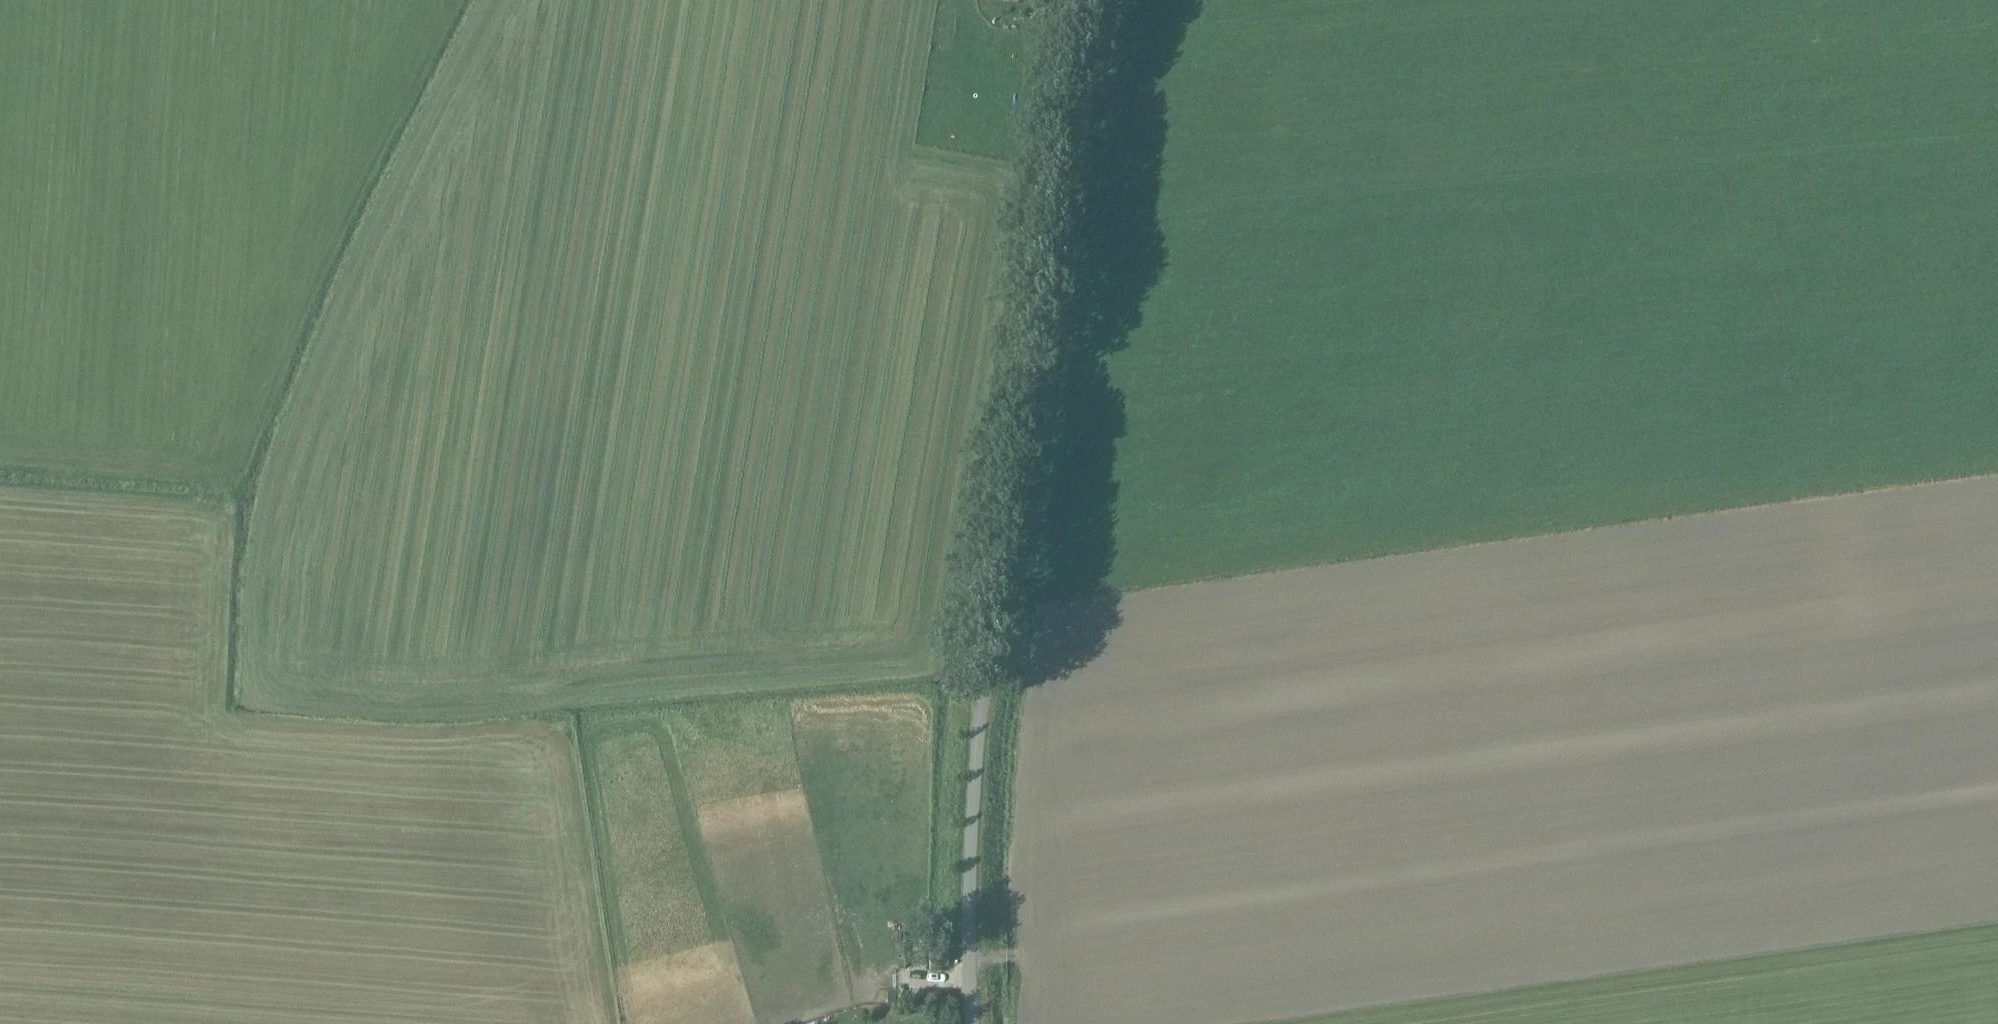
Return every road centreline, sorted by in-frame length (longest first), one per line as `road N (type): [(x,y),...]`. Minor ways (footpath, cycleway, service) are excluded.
road 1 (unclassified): [(973,1023),(979,728),(1087,0)]

